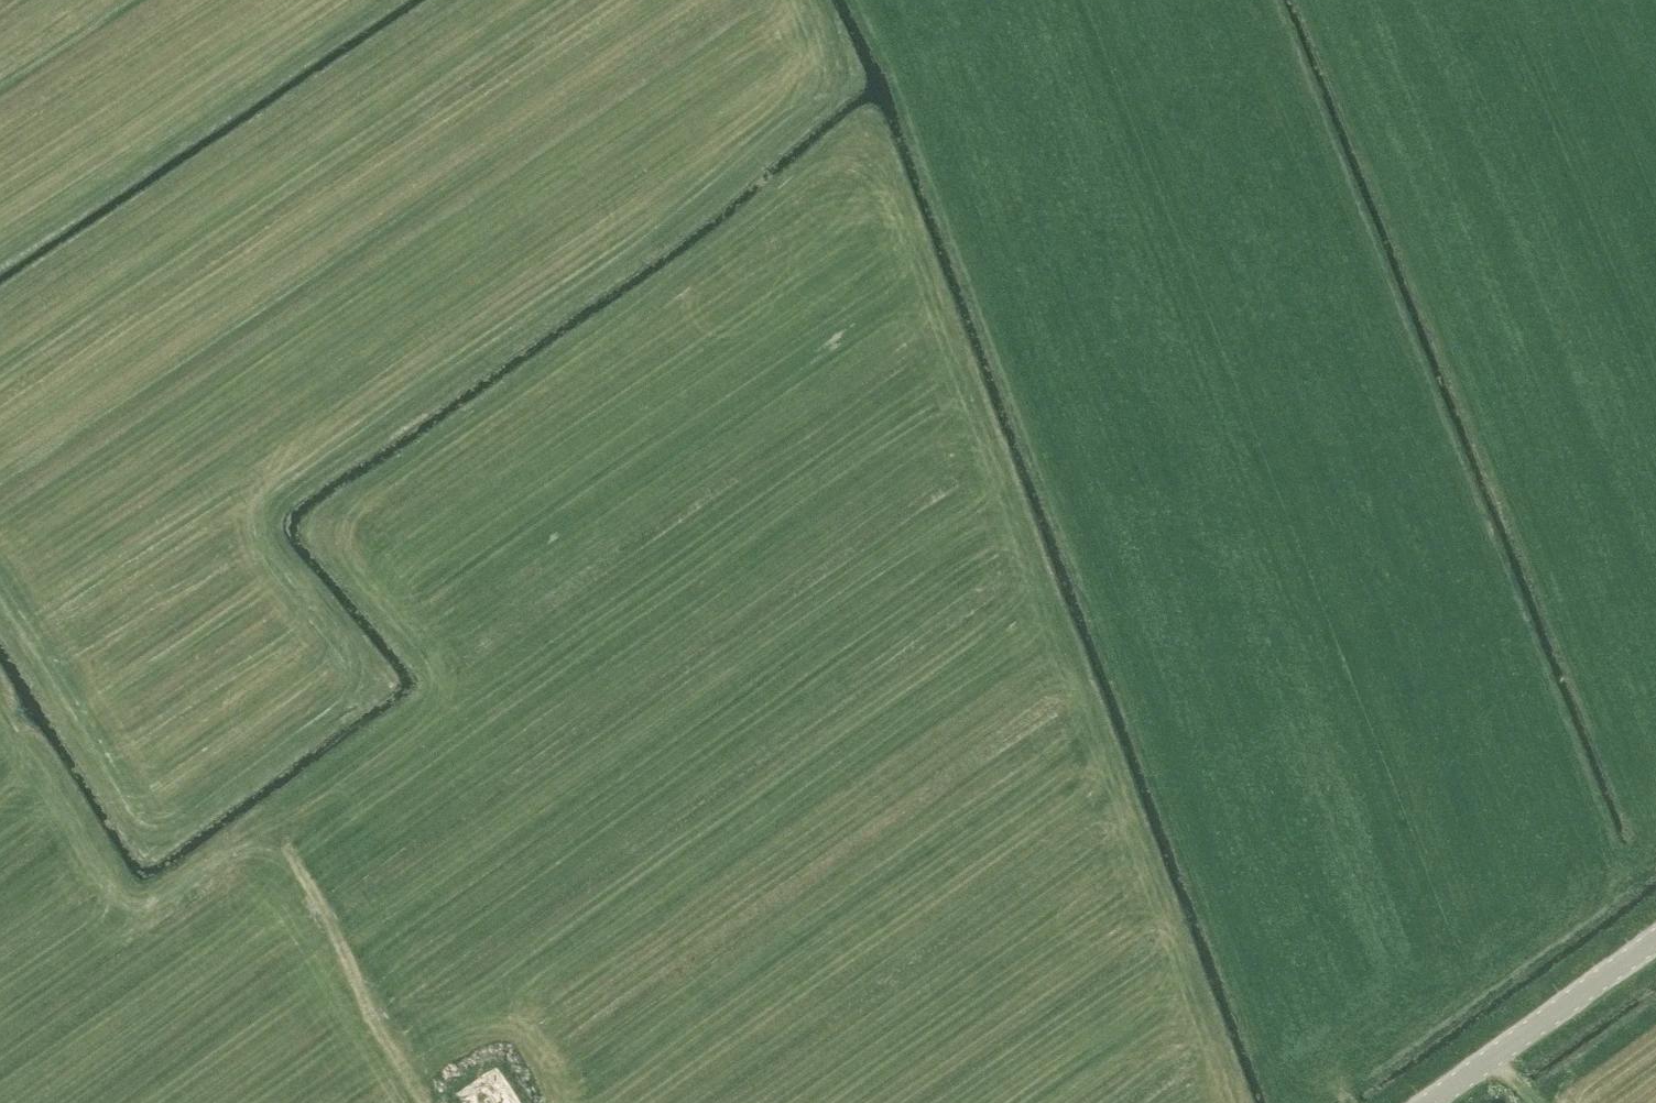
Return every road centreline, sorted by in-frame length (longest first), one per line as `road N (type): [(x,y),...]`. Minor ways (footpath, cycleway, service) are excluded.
road 1 (track): [(425,1102),(295,866),(254,854),(218,857),(169,893),(145,905),(127,900),(52,786)]
road 2 (secondary): [(1440,1102),(1655,947)]

